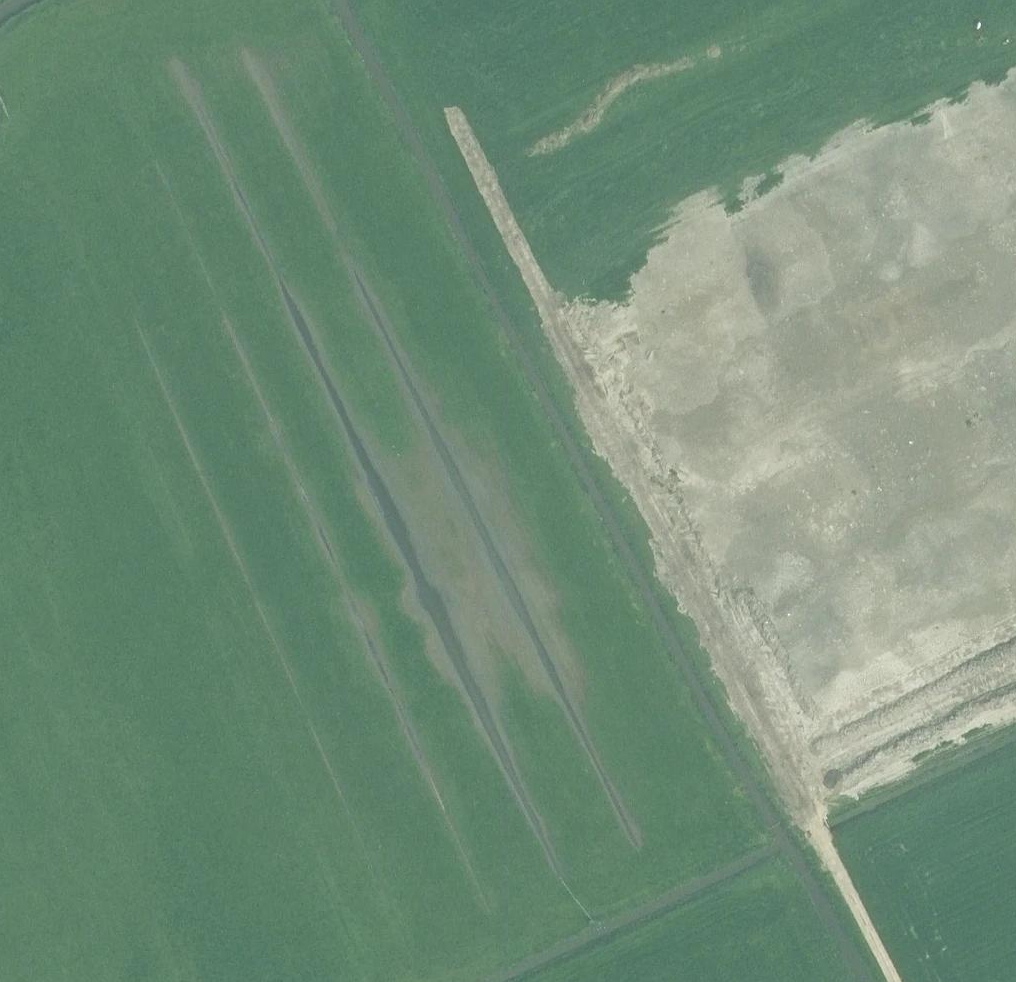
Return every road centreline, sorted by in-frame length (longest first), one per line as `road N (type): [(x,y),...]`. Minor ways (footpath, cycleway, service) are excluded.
road 1 (track): [(819,832),(894,981)]

